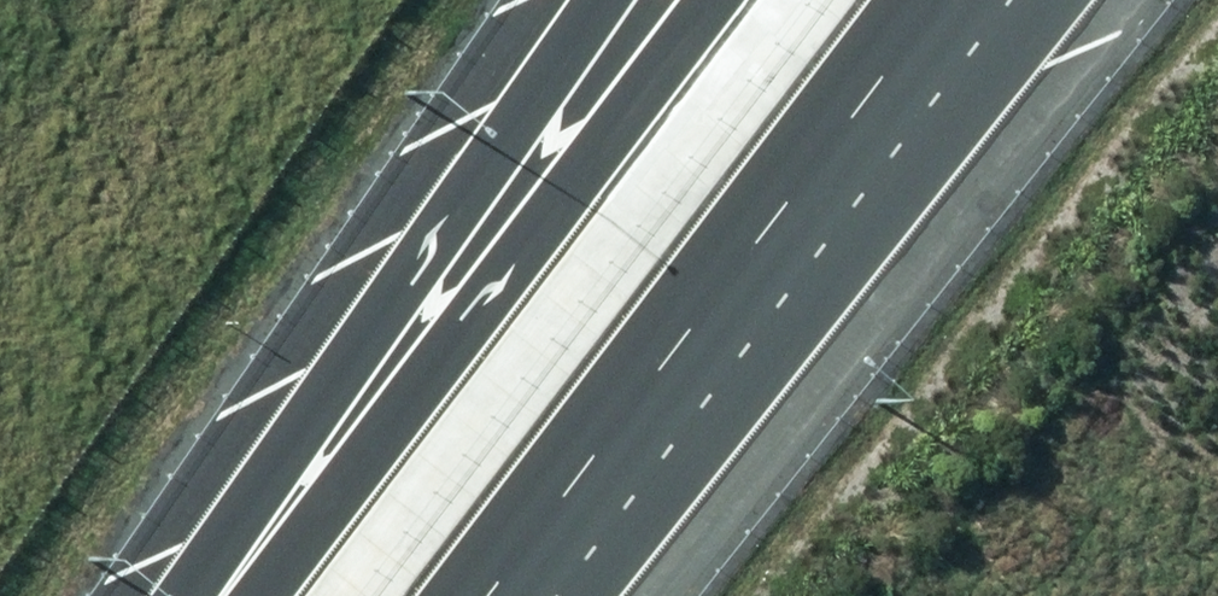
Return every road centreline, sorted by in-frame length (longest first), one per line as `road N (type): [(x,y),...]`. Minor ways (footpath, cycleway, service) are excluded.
road 1 (motorway): [(937,0),(482,595)]
road 2 (motorway): [(393,394),(704,0)]
road 3 (motorway): [(393,394),(498,155),(610,0)]
road 4 (motorway): [(237,595),(393,394)]

